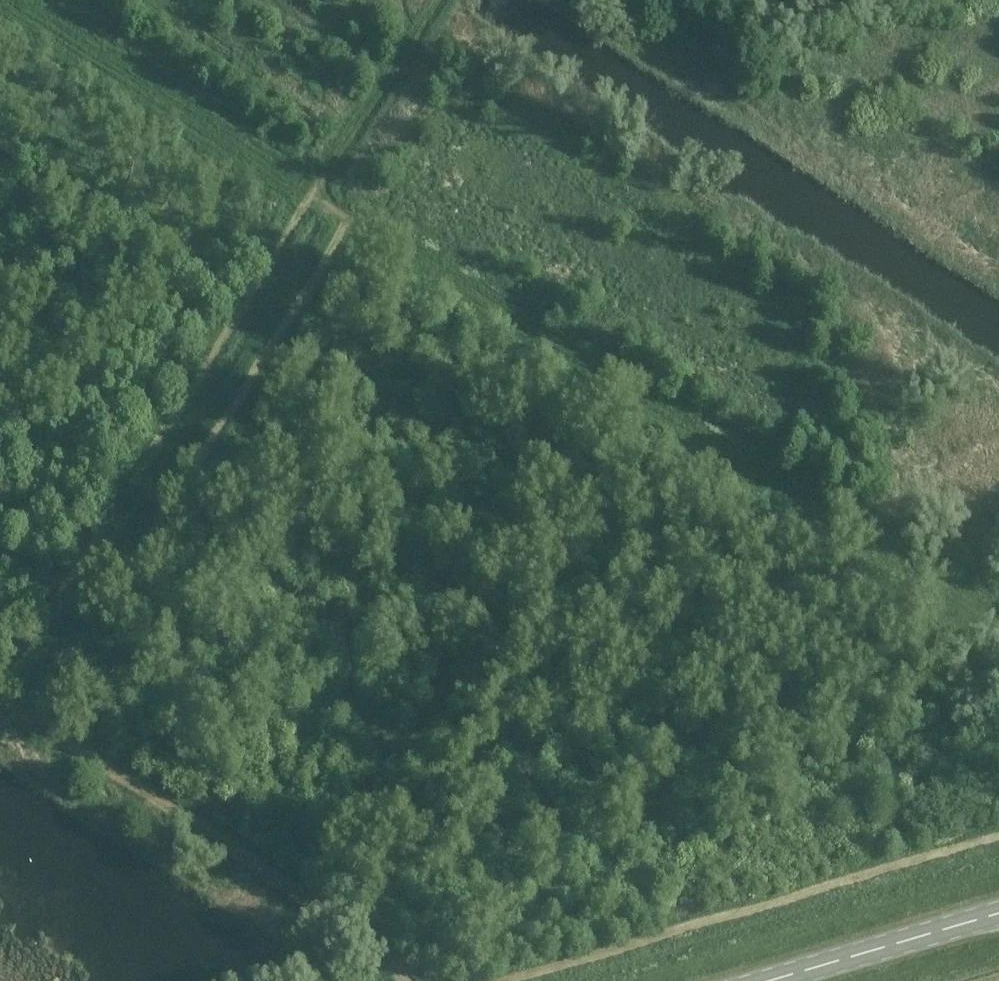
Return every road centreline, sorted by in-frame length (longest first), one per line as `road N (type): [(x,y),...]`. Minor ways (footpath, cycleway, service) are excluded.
road 1 (secondary): [(766,980),(998,912)]

